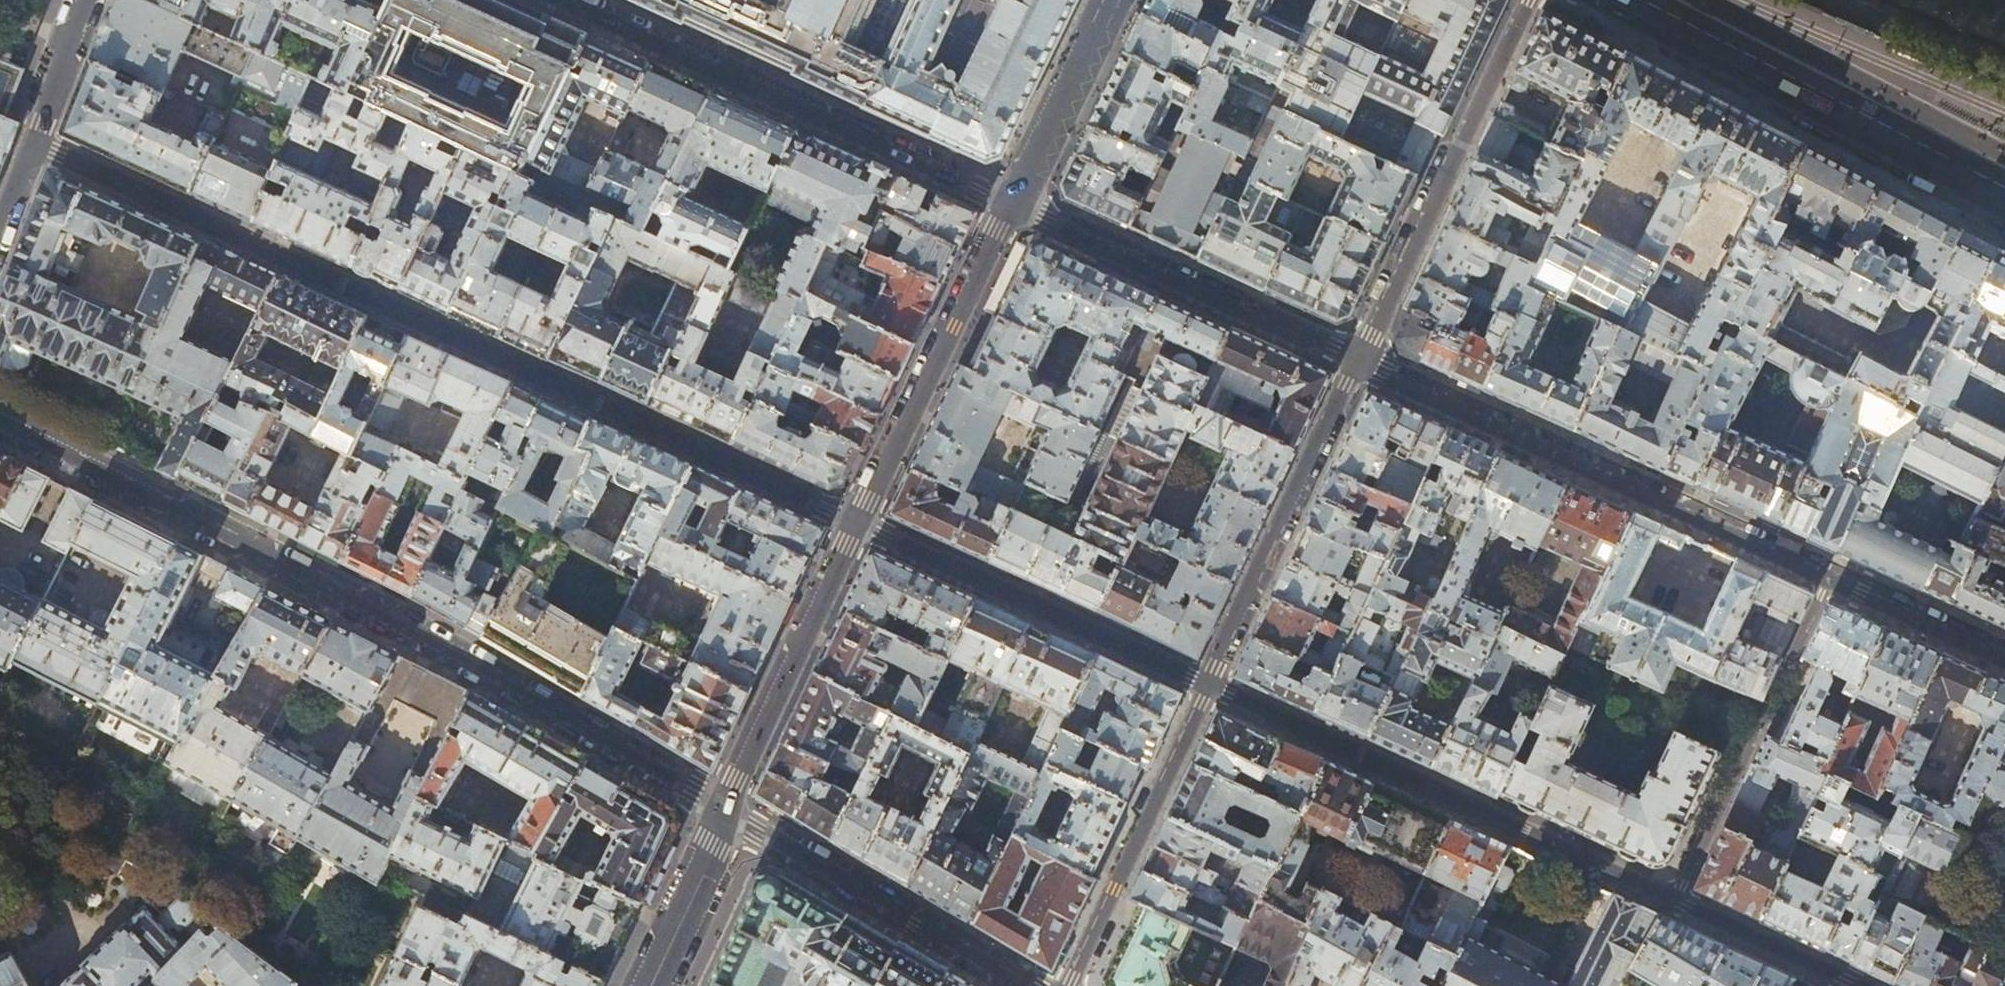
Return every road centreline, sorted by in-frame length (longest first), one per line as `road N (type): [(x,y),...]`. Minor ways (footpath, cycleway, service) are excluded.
road 1 (residential): [(857,525),(36,143)]
road 2 (residential): [(722,809),(395,622),(0,423)]
road 3 (residential): [(1857,985),(1208,683)]
road 4 (residential): [(1358,363),(2004,659)]
road 5 (residential): [(565,0),(1011,204)]
road 6 (primary): [(2004,192),(1633,0)]
road 7 (residential): [(1358,363),(1527,0)]
road 8 (residential): [(1208,683),(857,525)]
road 9 (residential): [(1011,204),(1358,363)]
road 10 (secondary): [(857,525),(1011,204)]
road 11 (residential): [(1208,683),(1358,363)]
road 12 (residential): [(1022,985),(722,809)]
road 13 (residential): [(1071,985),(1208,683)]
road 14 (secondary): [(722,809),(857,525)]
road 15 (secondary): [(1011,204),(1109,0)]
road 16 (secondary): [(645,985),(722,809)]
road 17 (residential): [(36,143),(89,0)]

